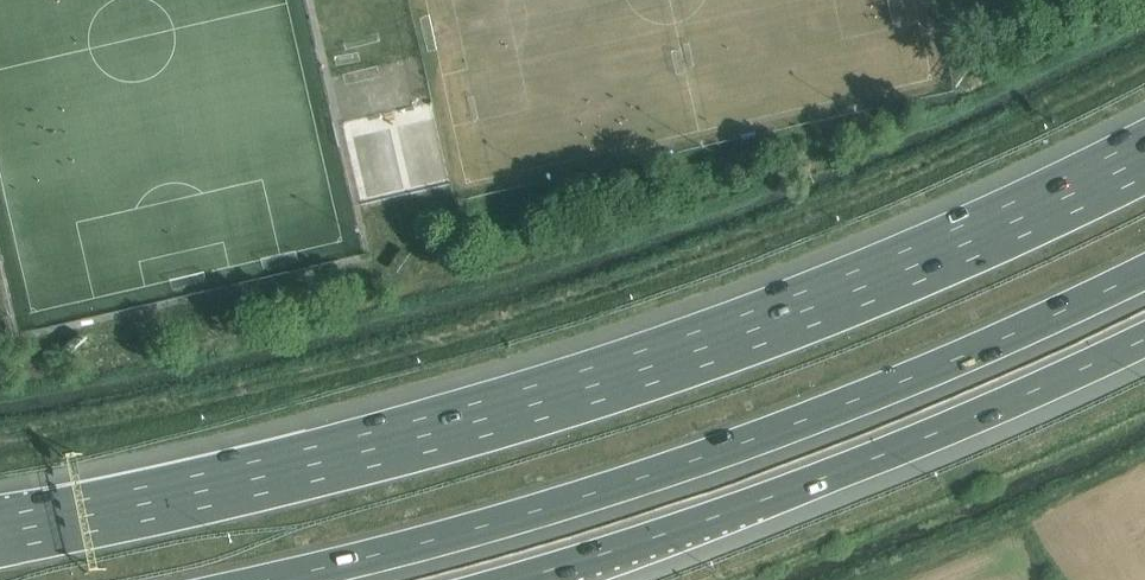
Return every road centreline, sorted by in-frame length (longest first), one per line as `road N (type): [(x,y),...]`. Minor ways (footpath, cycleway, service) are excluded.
road 1 (motorway): [(1144,163),(906,273),(525,410),(312,467),(0,533)]
road 2 (motorway): [(291,579),(565,510),(714,459),(952,368),(1144,277)]
road 3 (motorway): [(517,579),(755,503),(1144,342)]

